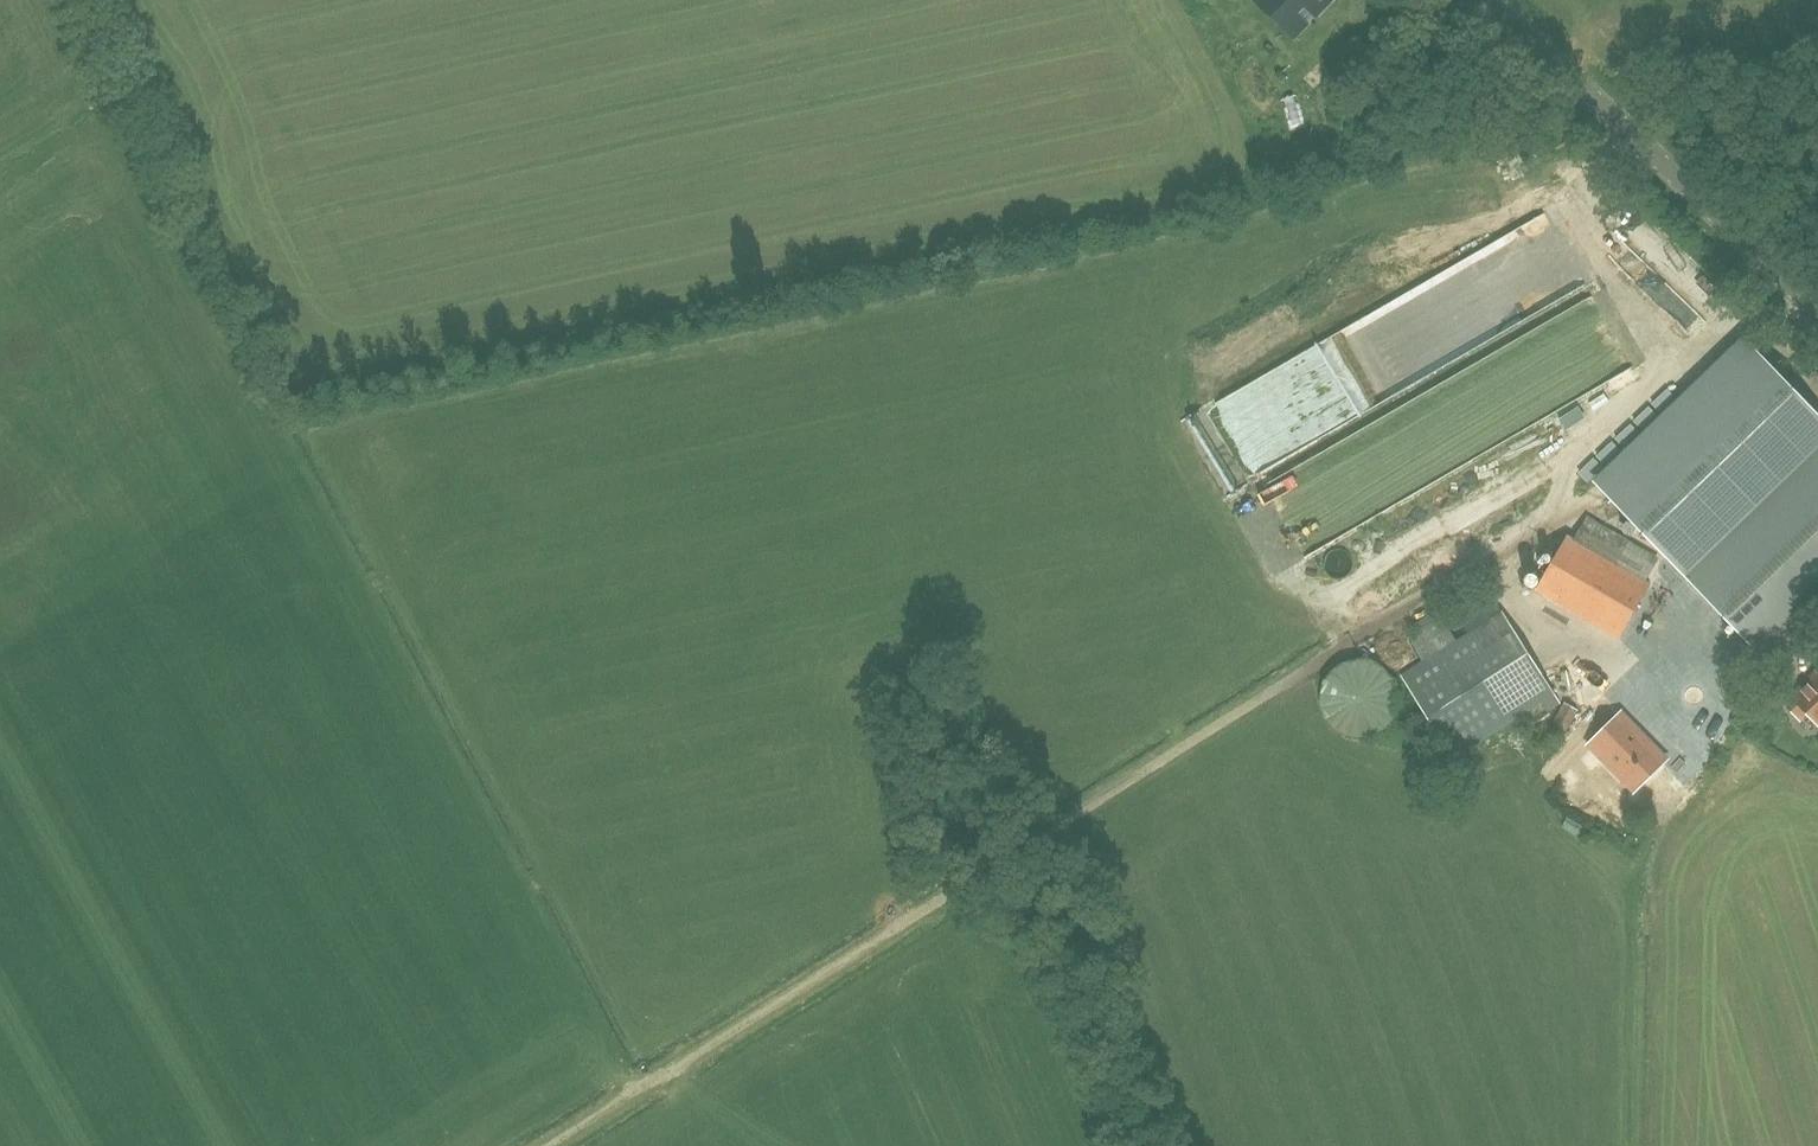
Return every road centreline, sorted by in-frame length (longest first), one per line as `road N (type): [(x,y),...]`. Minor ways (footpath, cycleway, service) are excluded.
road 1 (unclassified): [(1817,306),(1510,0)]

